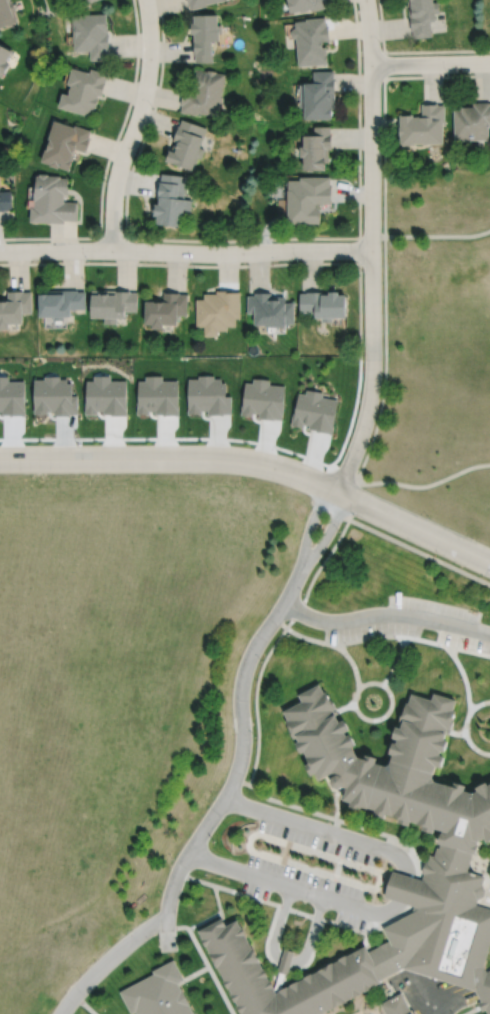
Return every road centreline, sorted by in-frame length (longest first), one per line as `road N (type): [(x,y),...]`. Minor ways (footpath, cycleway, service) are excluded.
road 1 (residential): [(366,0),(372,379),(361,435),(337,491)]
road 2 (residential): [(372,250),(0,251)]
road 3 (residential): [(337,491),(245,460),(0,458)]
road 4 (residential): [(146,0),(148,80),(115,183),(112,250)]
road 5 (residential): [(489,563),(337,491)]

